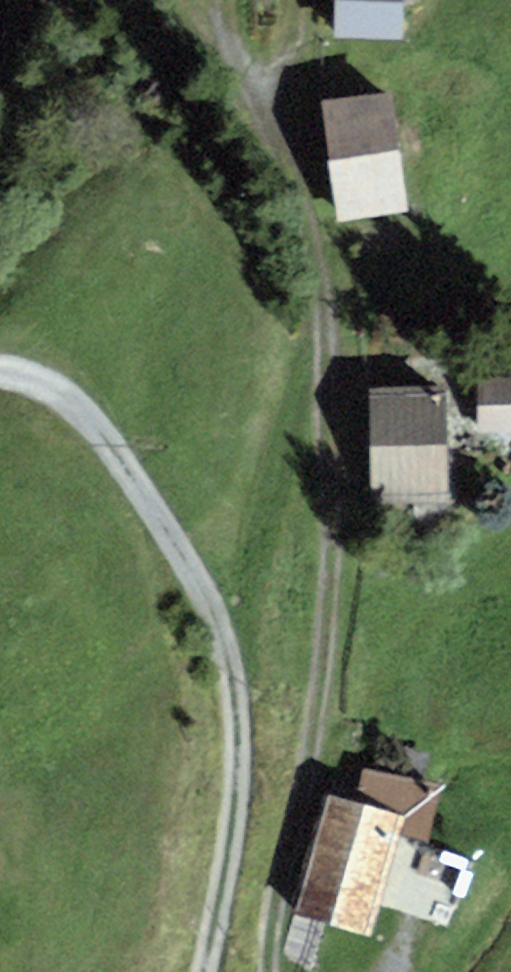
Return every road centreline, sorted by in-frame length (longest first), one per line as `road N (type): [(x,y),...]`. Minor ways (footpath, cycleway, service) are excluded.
road 1 (track): [(270,971),(269,901),(325,669),(334,506),(318,274),(277,129),(226,40),(229,0)]
road 2 (track): [(0,373),(55,391),(102,441),(195,577),(228,643),(238,793),(204,971)]
road 3 (track): [(228,643),(321,311)]

